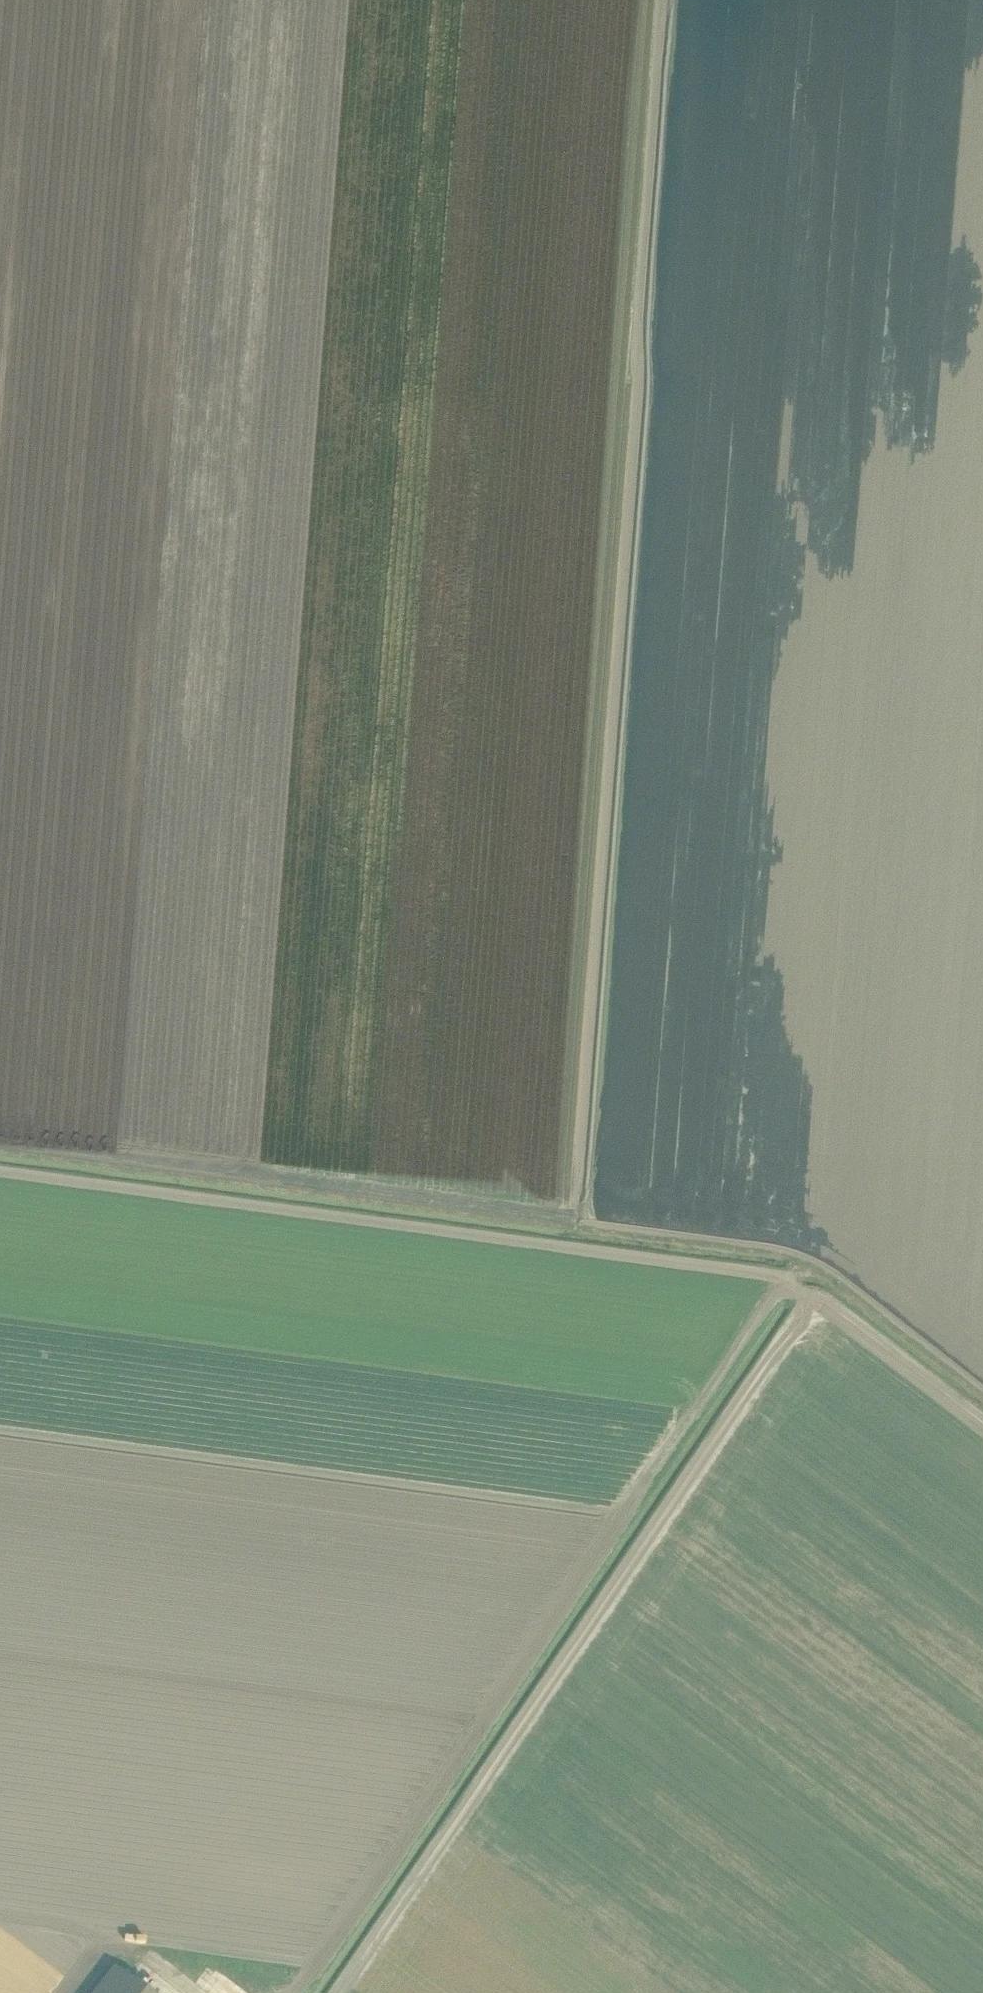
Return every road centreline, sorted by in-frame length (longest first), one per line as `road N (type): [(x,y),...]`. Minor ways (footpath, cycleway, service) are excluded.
road 1 (track): [(982,1421),(825,1299),(800,1307),(336,1992)]

